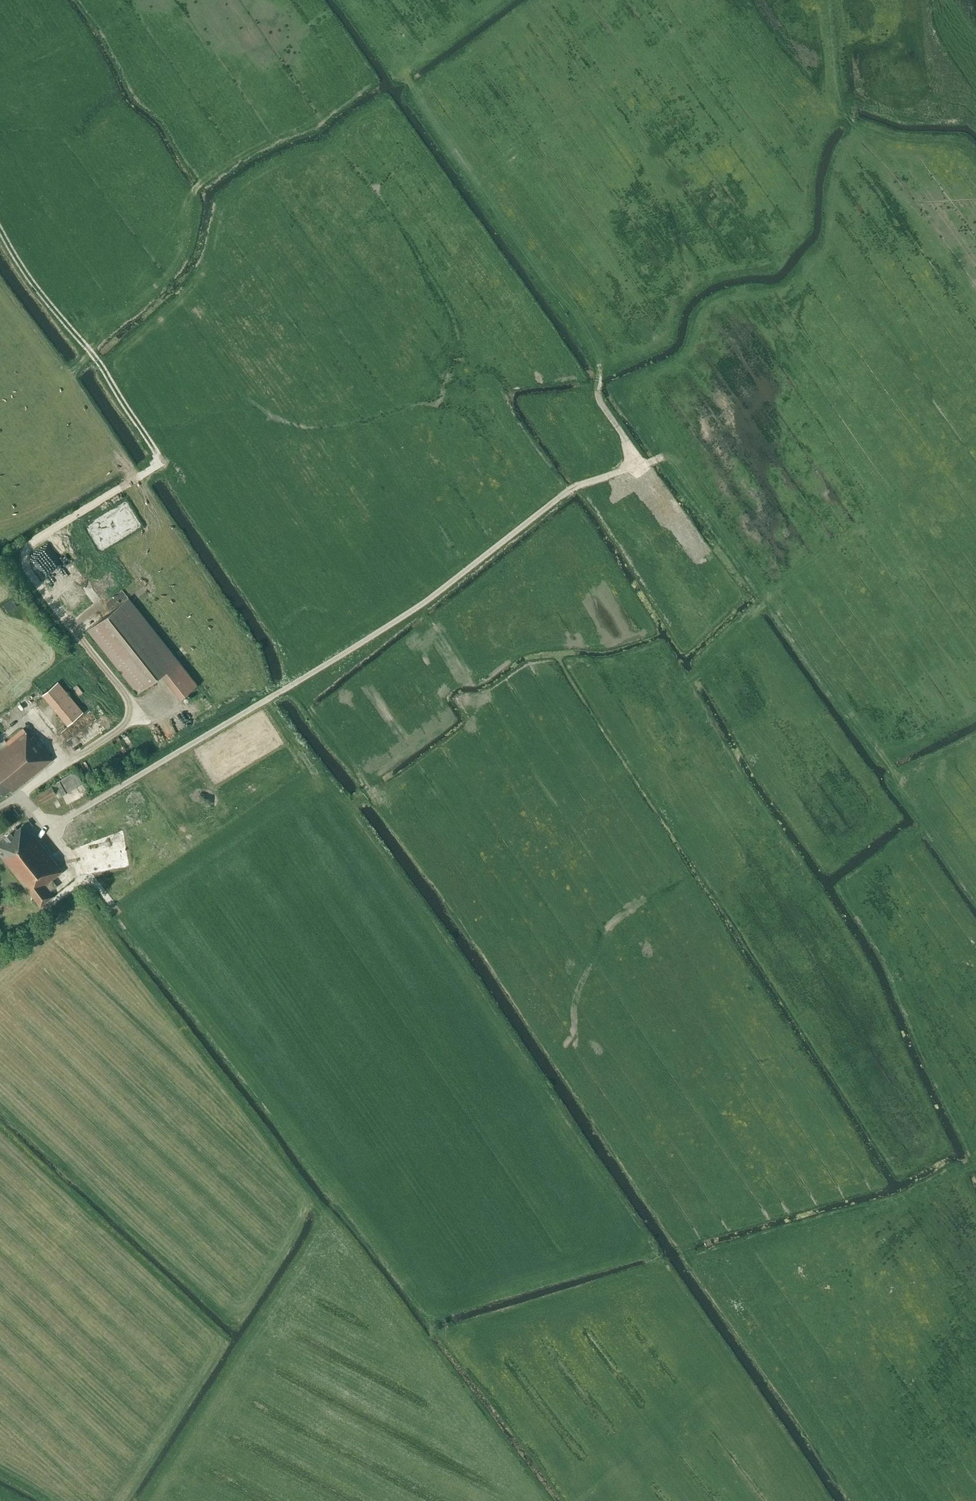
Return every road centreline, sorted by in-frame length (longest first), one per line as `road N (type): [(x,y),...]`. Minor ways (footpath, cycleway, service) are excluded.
road 1 (unclassified): [(0,806),(20,797),(49,829),(427,602),(573,487),(638,461)]
road 2 (track): [(30,571),(35,540),(165,462),(18,264),(0,228)]

